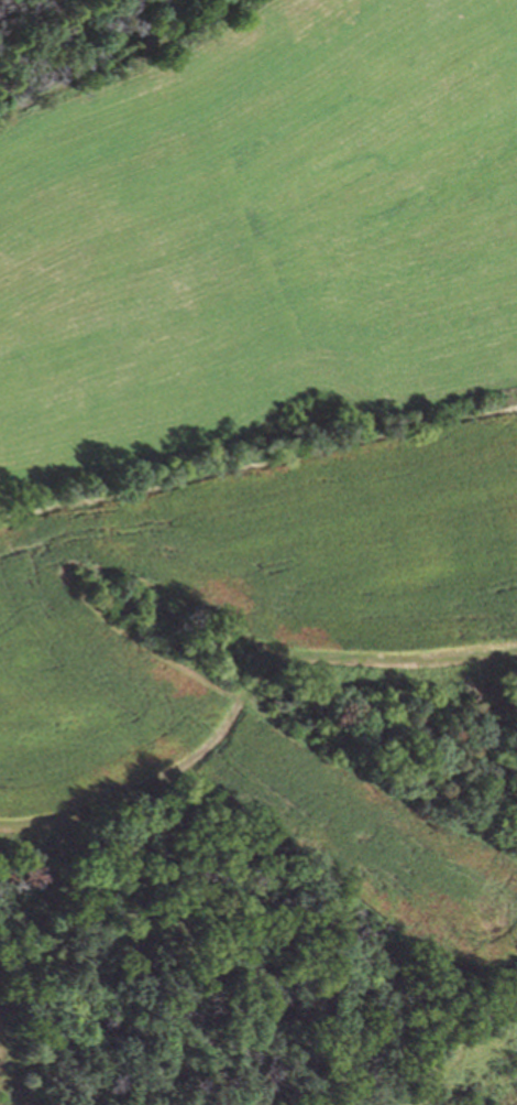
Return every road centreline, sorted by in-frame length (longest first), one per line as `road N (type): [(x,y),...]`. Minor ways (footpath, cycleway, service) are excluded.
road 1 (track): [(516,648),(267,665),(195,758),(160,781),(0,823)]

